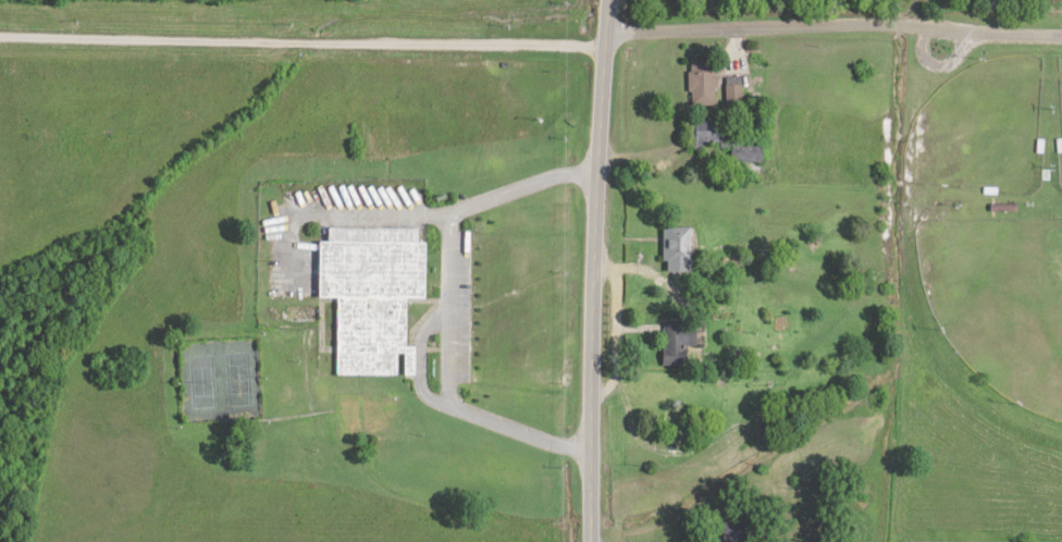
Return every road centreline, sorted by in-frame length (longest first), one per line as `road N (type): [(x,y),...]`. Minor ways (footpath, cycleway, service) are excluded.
road 1 (track): [(0,28),(606,37)]
road 2 (secondary): [(588,541),(591,290),(610,0)]
road 3 (residential): [(606,37),(786,28),(1061,35)]

